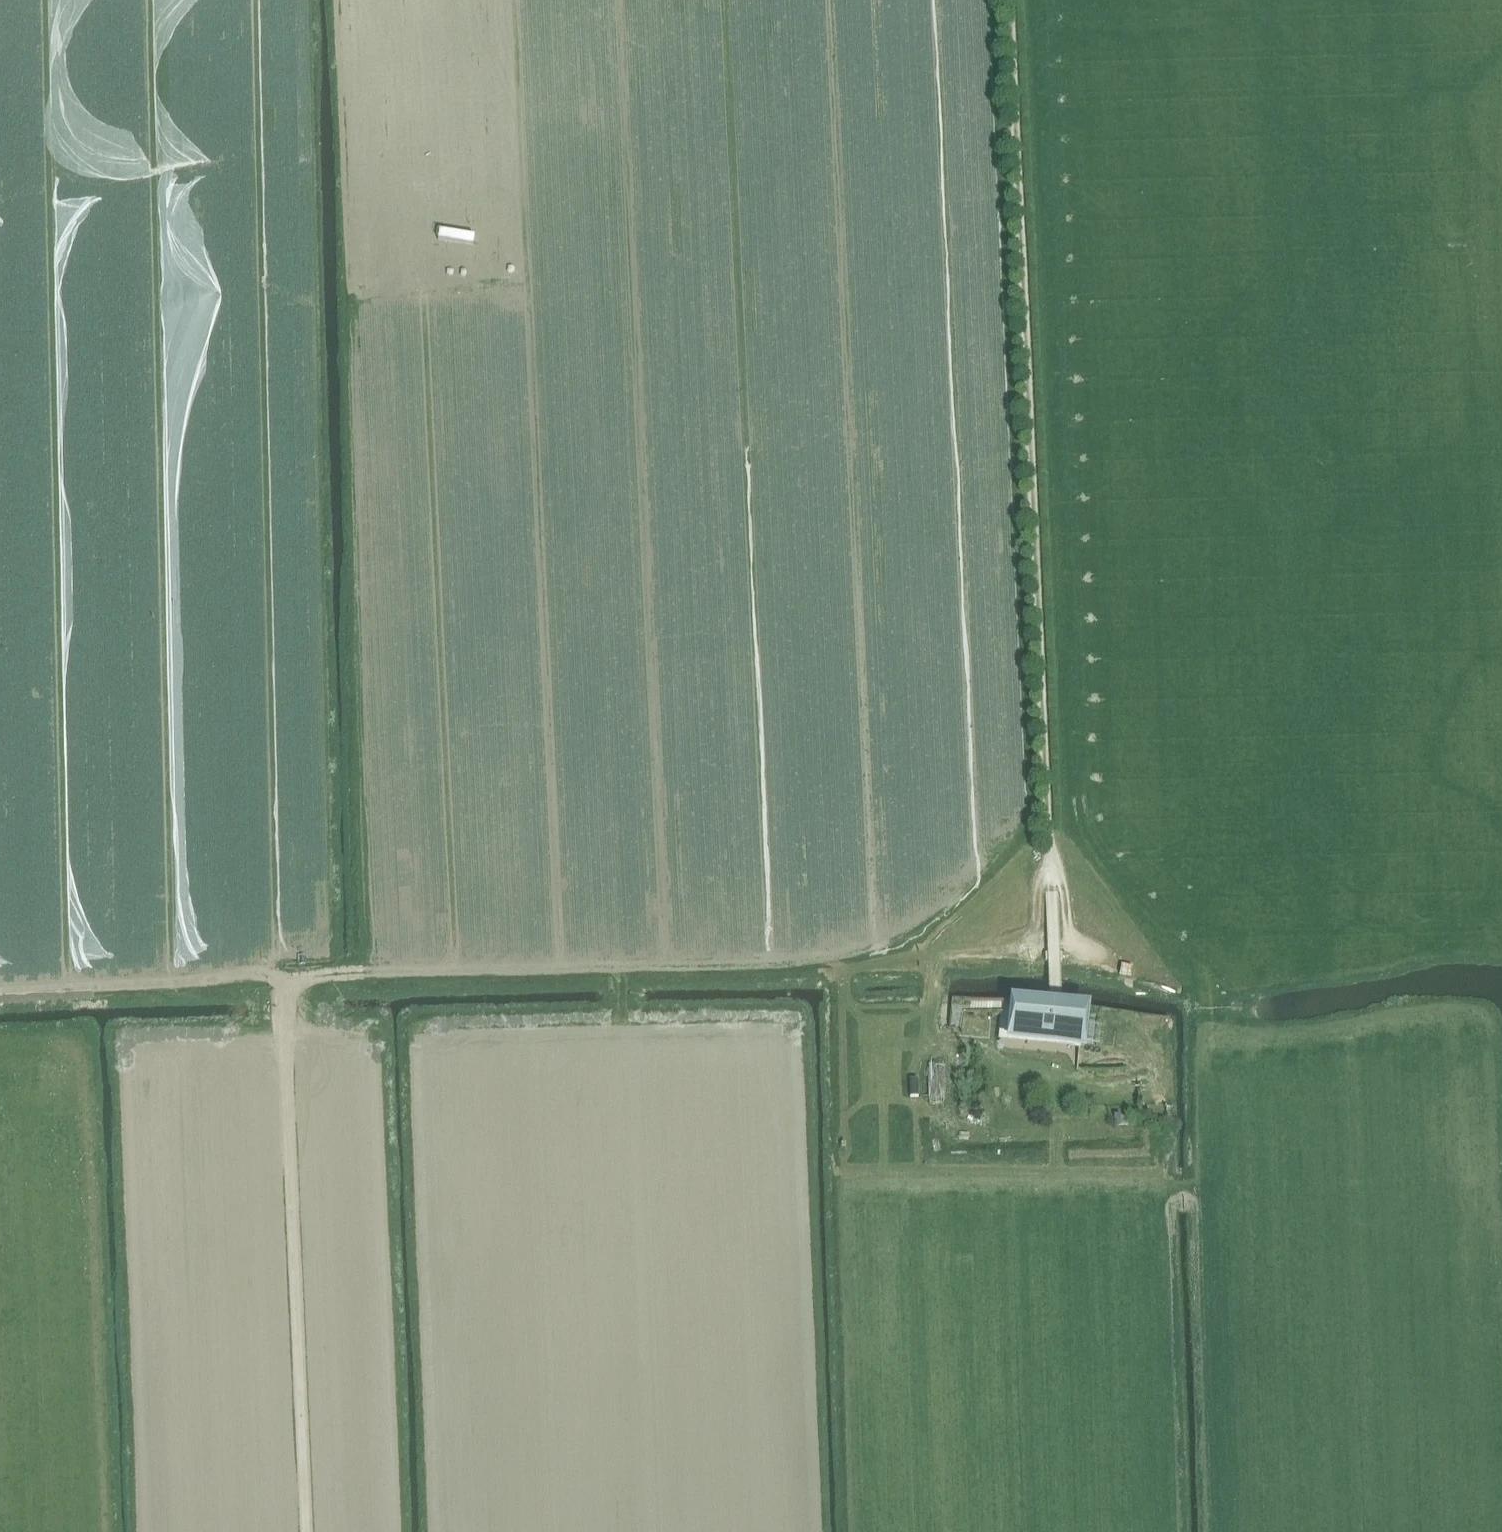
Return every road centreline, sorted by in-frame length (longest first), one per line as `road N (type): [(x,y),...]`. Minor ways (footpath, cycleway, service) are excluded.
road 1 (track): [(1068,999),(1023,0)]
road 2 (track): [(308,1531),(283,979),(362,972)]

